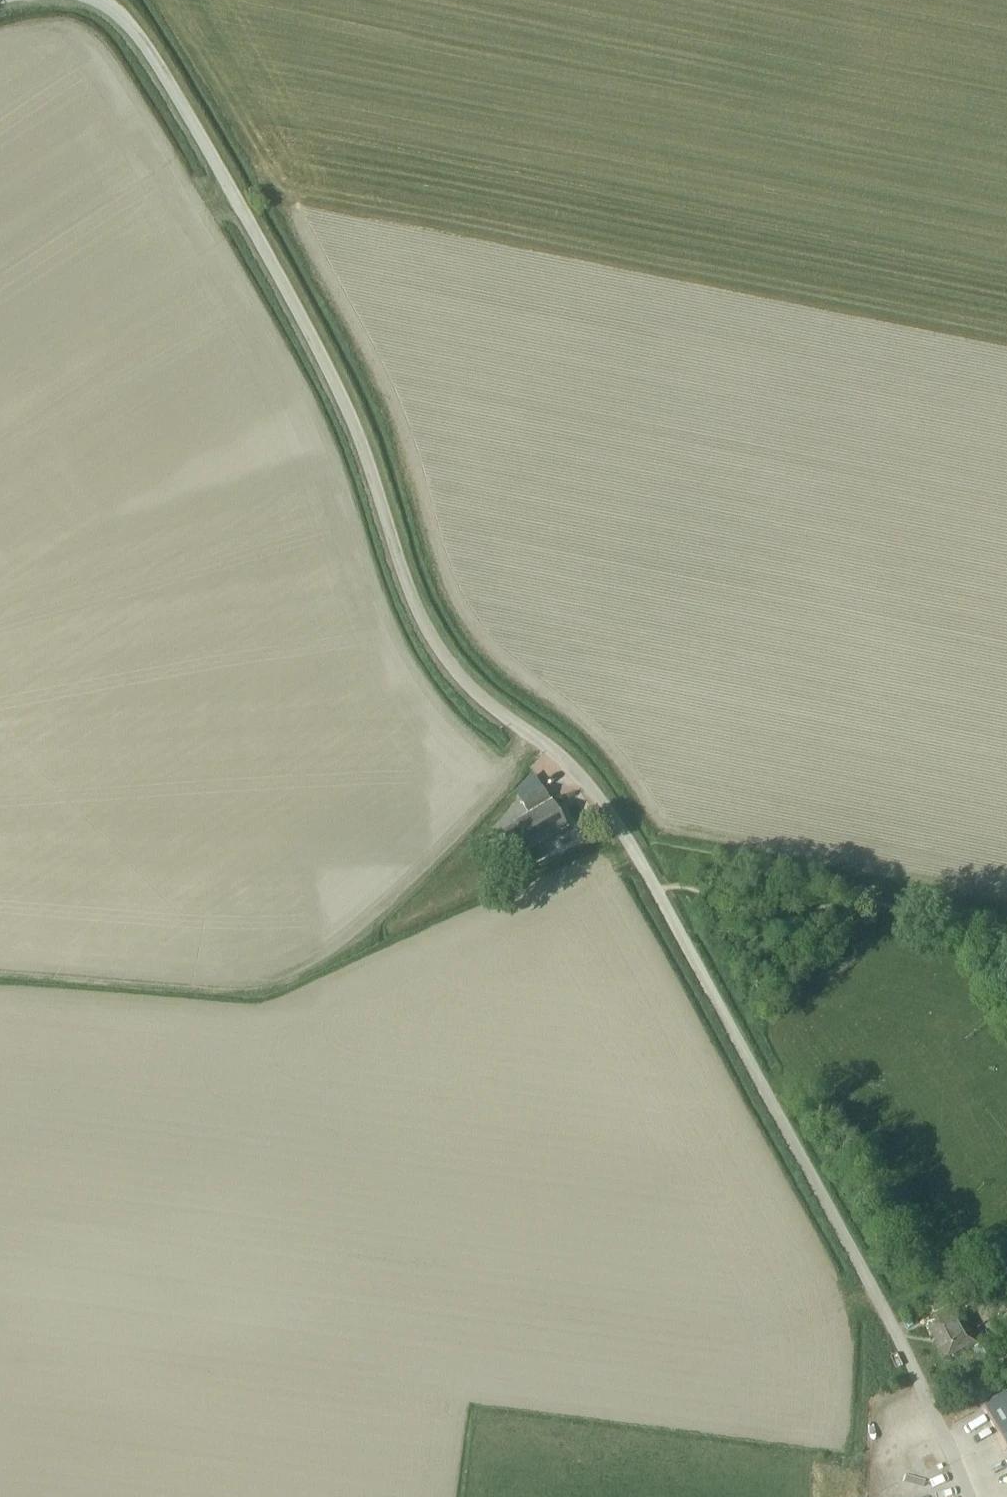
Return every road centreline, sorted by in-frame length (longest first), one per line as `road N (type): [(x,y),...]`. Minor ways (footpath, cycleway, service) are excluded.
road 1 (unclassified): [(969,1496),(942,1426),(658,893),(585,781),(480,696),(438,645),(410,592),(346,403),(292,298),(138,34),(100,0)]

